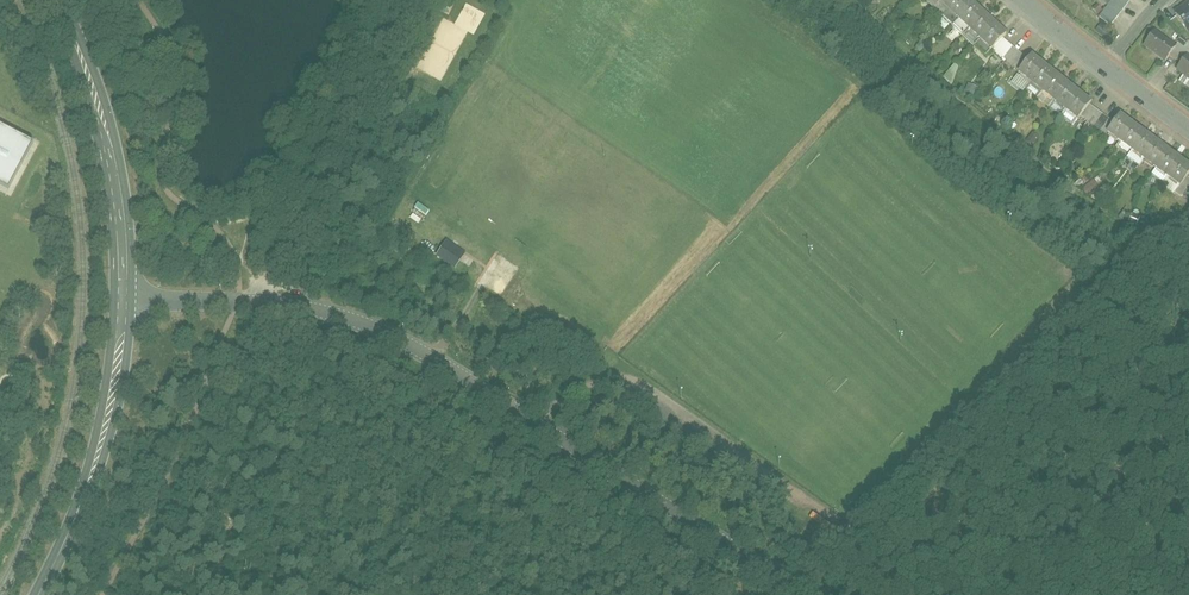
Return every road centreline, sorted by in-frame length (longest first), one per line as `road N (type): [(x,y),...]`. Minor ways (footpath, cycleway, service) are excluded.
road 1 (unclassified): [(123,291),(233,292),(332,305),(382,324),(812,594)]
road 2 (track): [(429,0),(293,279),(233,292)]
road 3 (secondary): [(123,291),(113,376),(80,495),(33,594)]
road 4 (secondary): [(54,0),(75,40),(110,165),(123,291)]

